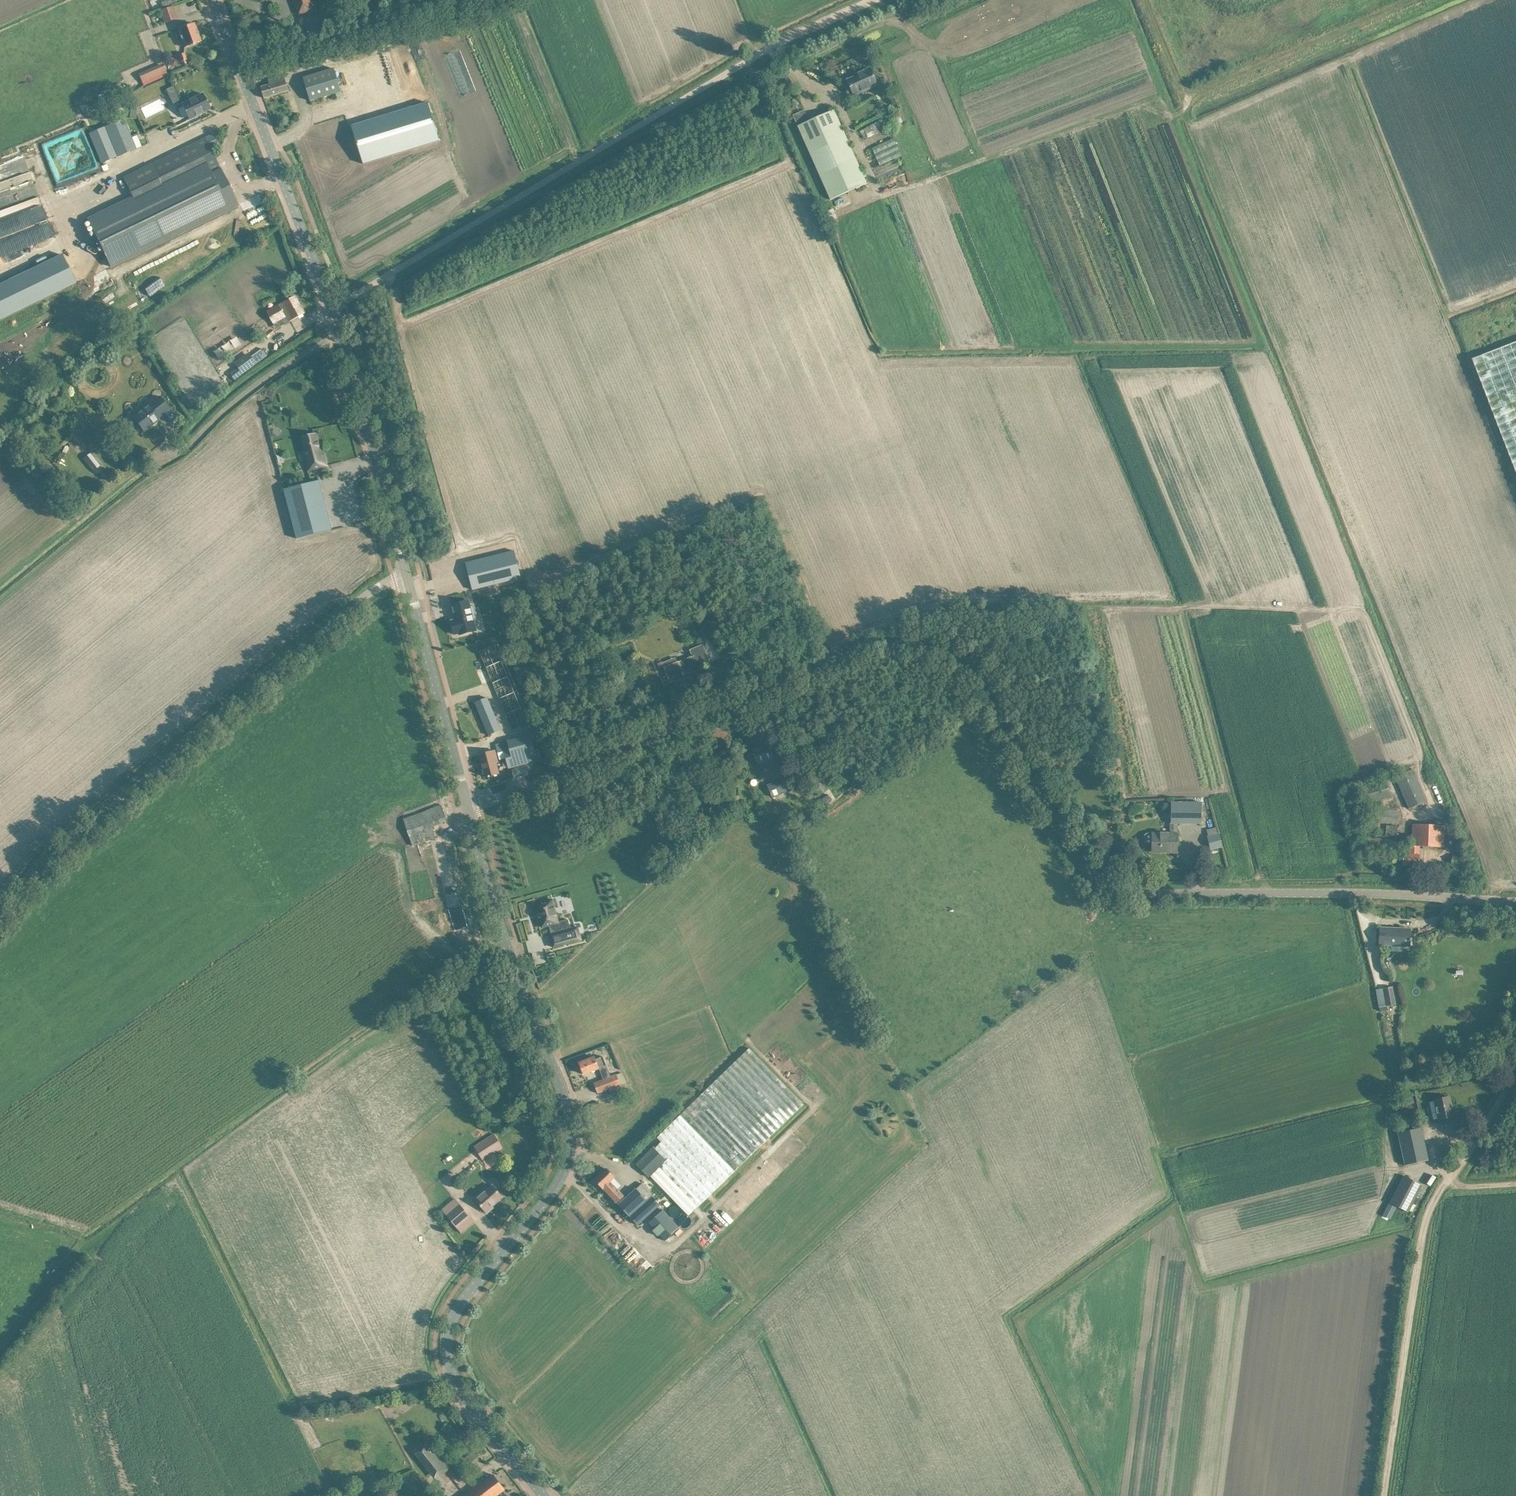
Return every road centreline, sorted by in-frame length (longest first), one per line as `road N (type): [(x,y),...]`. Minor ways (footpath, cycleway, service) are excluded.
road 1 (unclassified): [(1515,899),(1134,893),(1093,877),(1052,825),(990,693),(953,655),(918,637),(886,636),(470,810)]
road 2 (tertiary): [(545,1495),(463,1395),(449,1358),(452,1318),(556,1187),(572,1142),(470,810)]
road 3 (unclassified): [(0,915),(46,864),(353,604),(410,582)]
road 4 (unclassified): [(332,309),(785,44)]
road 5 (track): [(1143,0),(1184,99),(1415,0)]
road 6 (tertiary): [(332,309),(212,0)]
road 7 (tertiary): [(410,582),(332,309)]
road 8 (tertiary): [(470,810),(410,582)]
road 9 (unclassified): [(1515,1061),(1425,1214),(1419,1270)]
road 10 (track): [(1419,1270),(1391,1495)]

